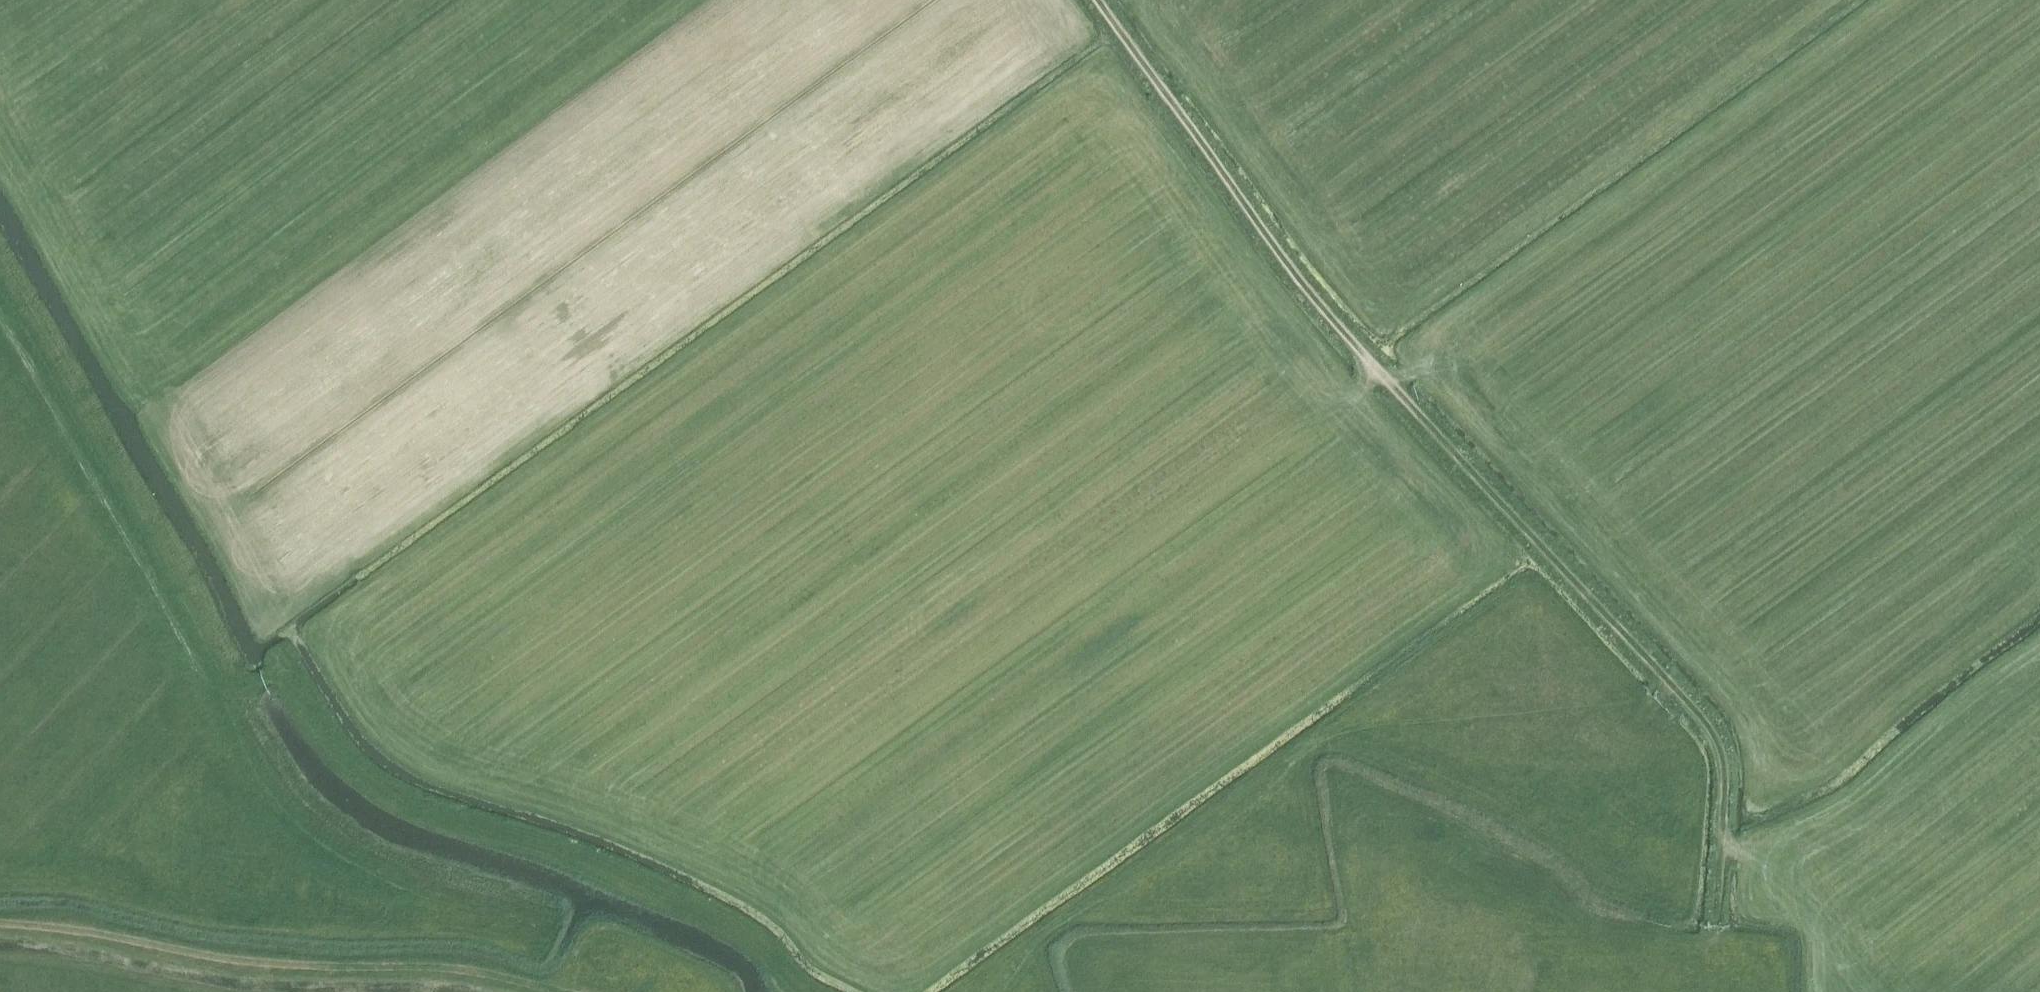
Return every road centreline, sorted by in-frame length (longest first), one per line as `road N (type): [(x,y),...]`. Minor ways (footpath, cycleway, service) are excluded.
road 1 (track): [(1677,688),(1292,270),(1102,0)]
road 2 (track): [(1723,843),(1867,954)]
road 3 (track): [(1723,843),(1727,776),(1720,745),(1677,688)]

